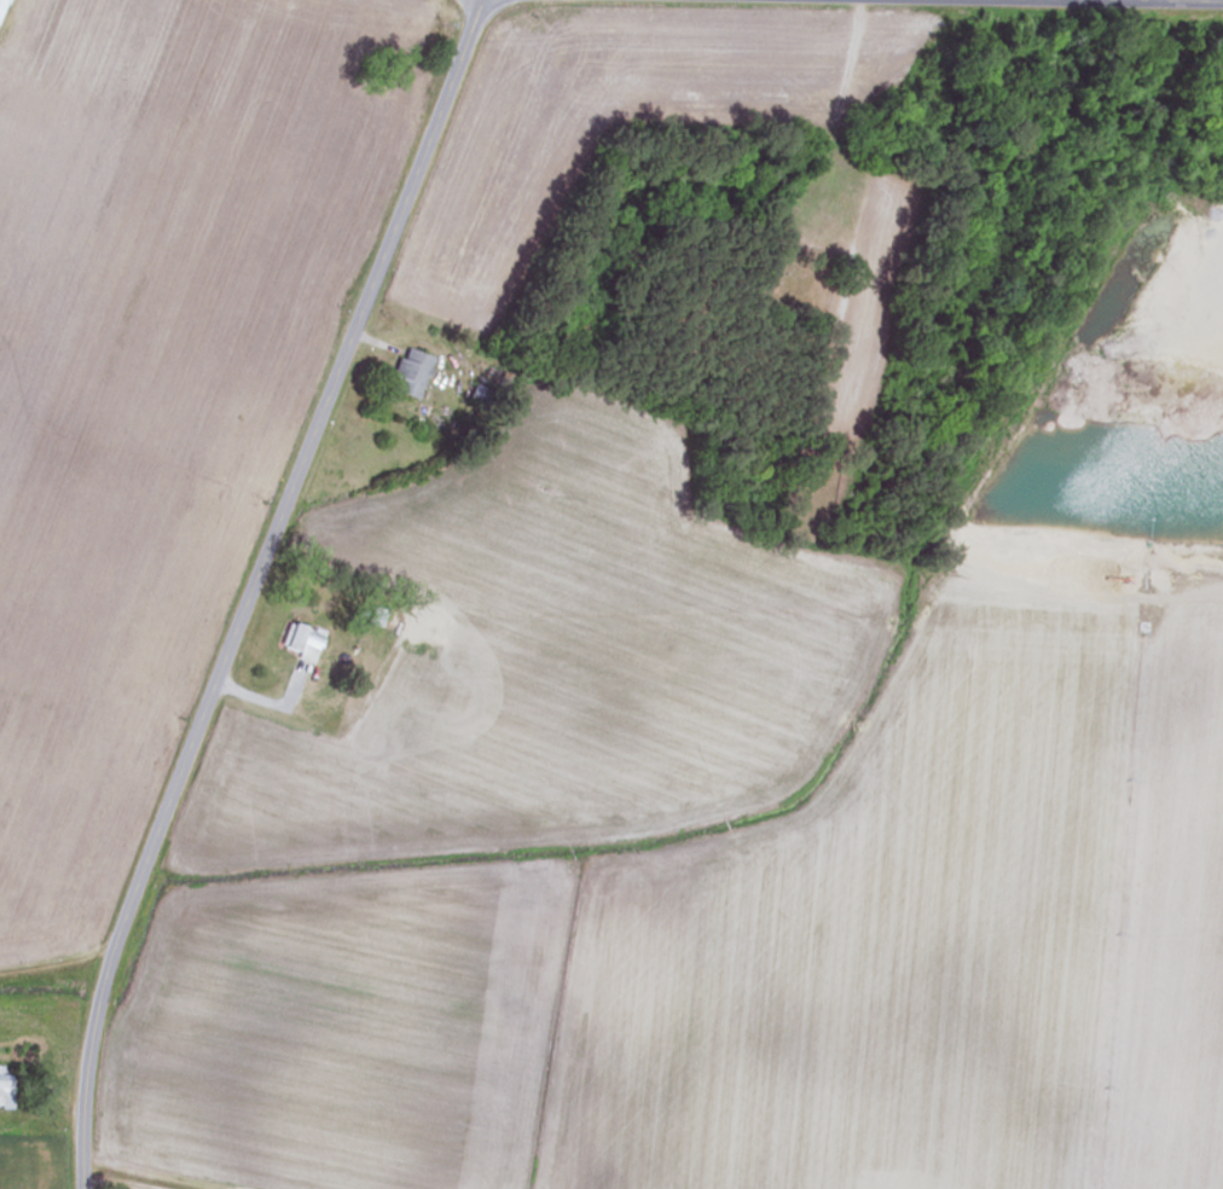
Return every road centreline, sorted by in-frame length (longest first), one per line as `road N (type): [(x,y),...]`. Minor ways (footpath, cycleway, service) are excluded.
road 1 (tertiary): [(85,1188),(89,1058),(122,929),(484,0)]
road 2 (residential): [(1222,4),(925,0)]

